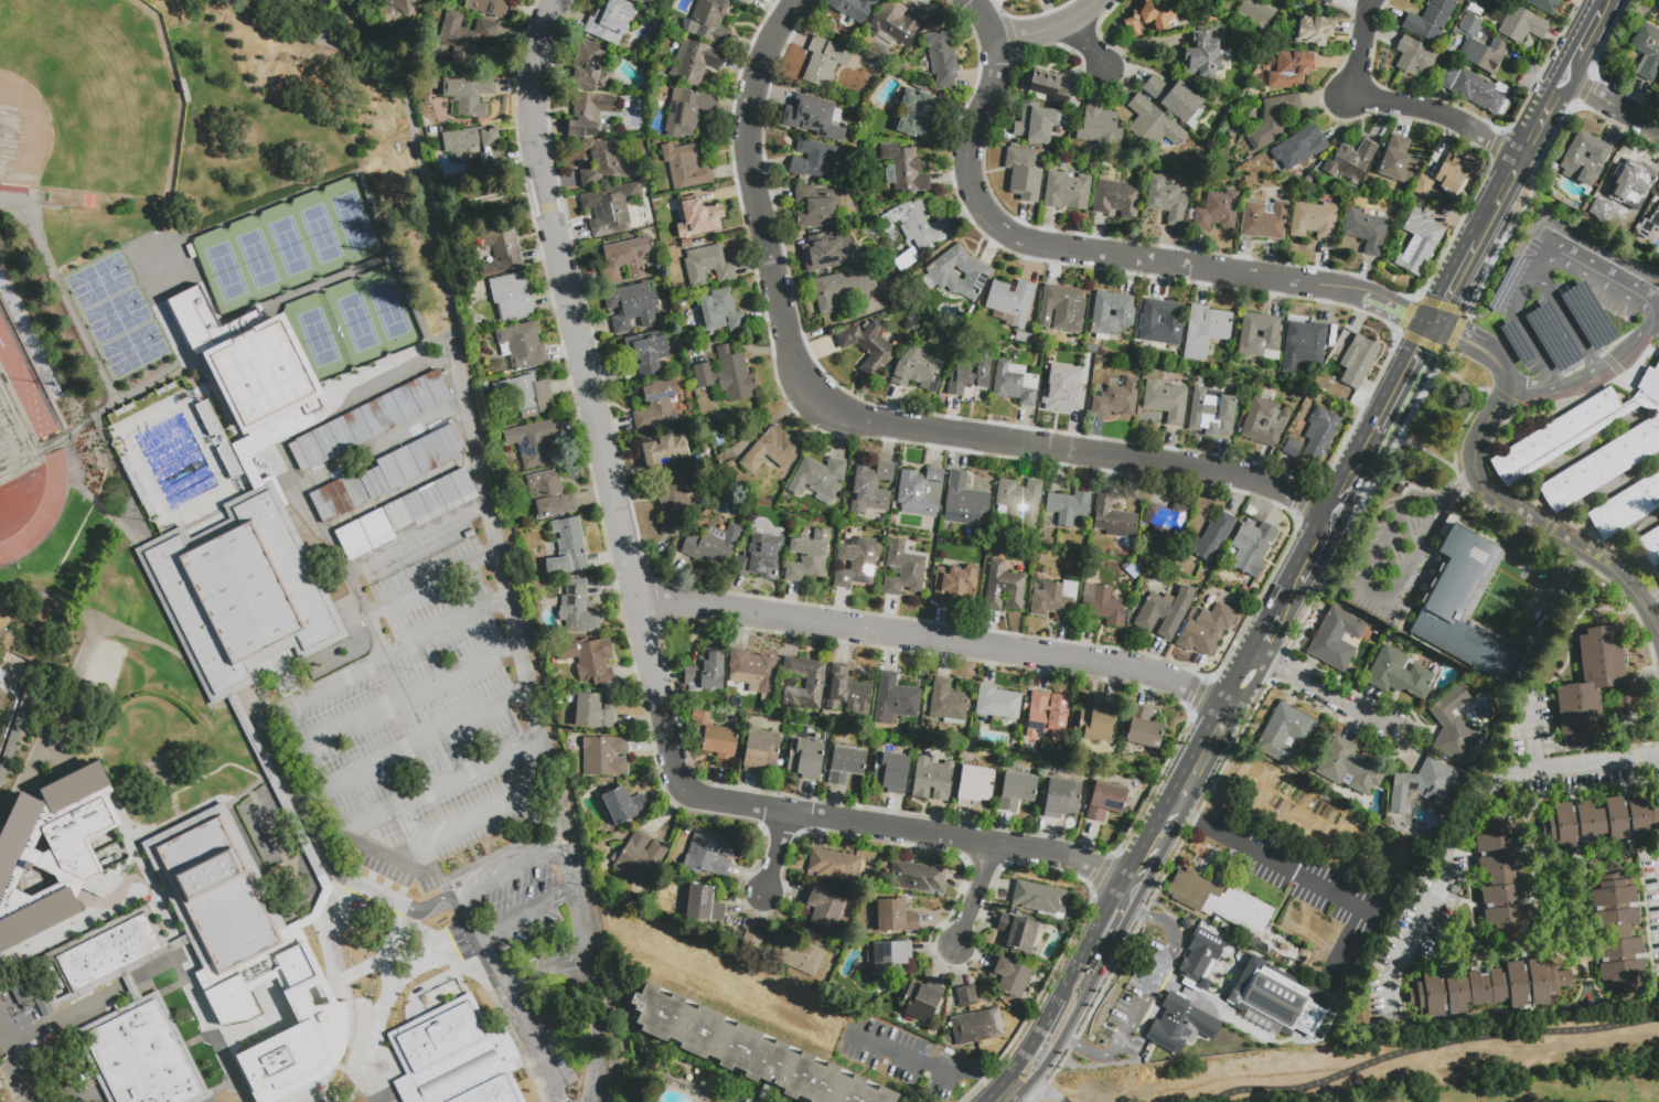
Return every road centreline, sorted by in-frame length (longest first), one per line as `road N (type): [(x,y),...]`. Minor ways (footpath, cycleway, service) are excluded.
road 1 (residential): [(556,0),(535,66),(532,126),(677,779),(702,796),(1059,854),(1120,885),(1131,902)]
road 2 (residential): [(795,0),(757,73),(747,157),(793,363),(825,408),(882,425),(1253,479),(1330,514)]
road 3 (residential): [(632,595),(1141,672),(1201,698),(1220,718)]
road 4 (residential): [(994,40),(991,85),(965,160),(985,217),(1007,234),(1355,295)]
road 5 (residential): [(1508,379),(1475,451),(1480,483),(1489,497),(1603,563),(1631,592)]
road 6 (residential): [(1370,0),(1352,95),(1426,108),(1518,157)]
road 7 (residential): [(1253,657),(1404,737)]
road 8 (secondary): [(1500,191),(1431,325)]
road 9 (secondary): [(1431,325),(1360,457)]
road 10 (secondary): [(1080,956),(1015,1087)]
road 11 (secondary): [(1071,1010),(1131,902)]

